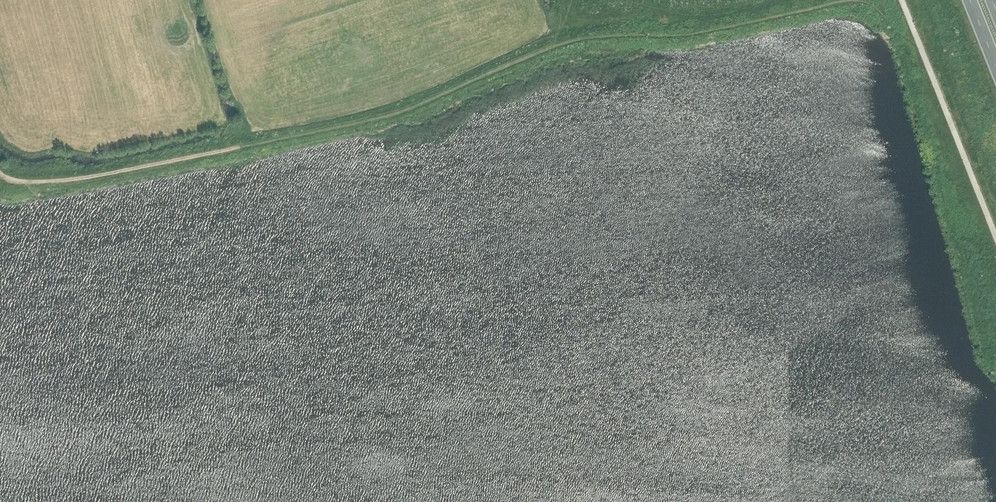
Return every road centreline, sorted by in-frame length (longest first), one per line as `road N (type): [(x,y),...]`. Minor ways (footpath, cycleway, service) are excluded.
road 1 (track): [(240,146),(70,179),(17,180),(0,171)]

